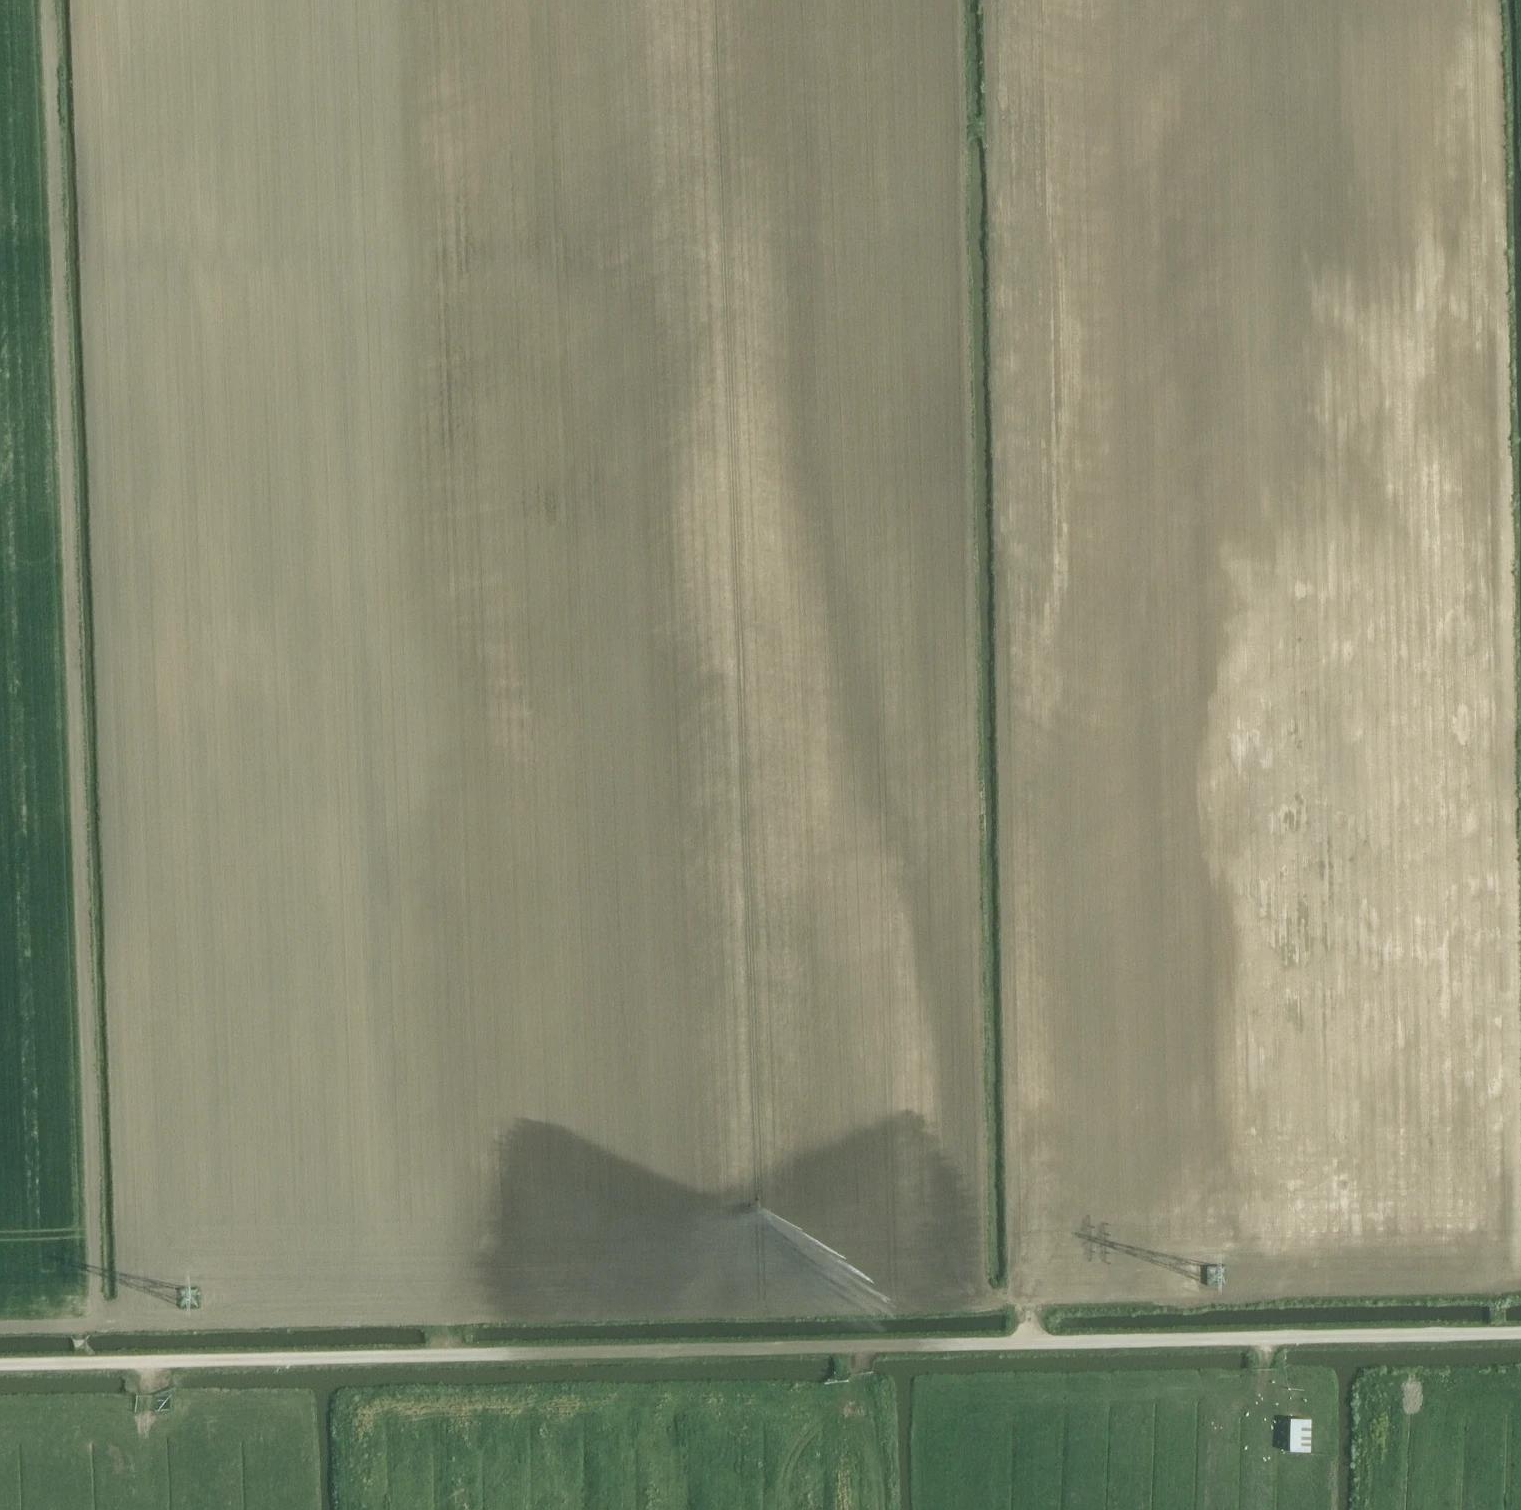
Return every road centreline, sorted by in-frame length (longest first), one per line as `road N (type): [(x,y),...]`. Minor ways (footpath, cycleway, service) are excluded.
road 1 (unclassified): [(0,1365),(1520,1333)]

